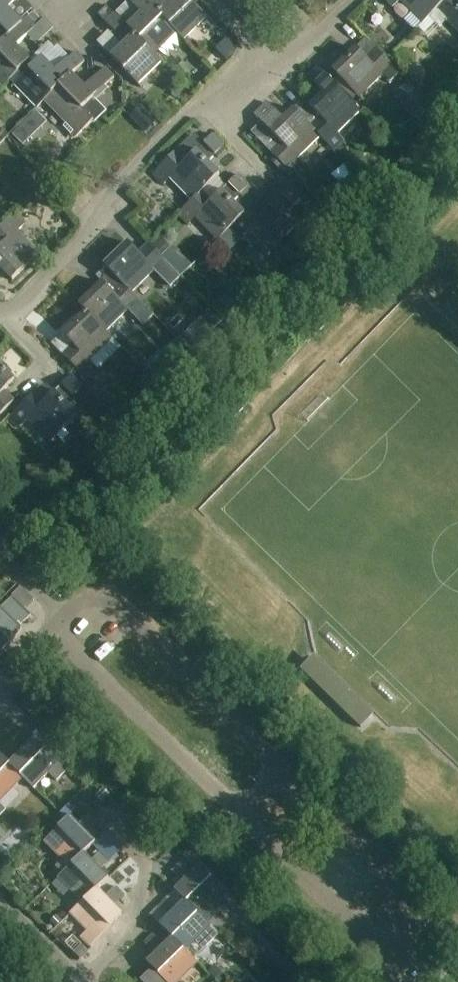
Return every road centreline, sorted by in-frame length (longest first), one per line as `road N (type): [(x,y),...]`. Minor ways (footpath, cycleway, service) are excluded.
road 1 (residential): [(7,318),(104,217),(93,208),(196,103),(214,117)]
road 2 (residential): [(280,770),(96,587),(64,619)]
road 3 (residential): [(239,811),(56,627)]
road 4 (residential): [(404,972),(239,811)]
road 5 (residential): [(445,930),(280,770)]
road 6 (residential): [(82,981),(136,926),(148,860),(103,816)]

